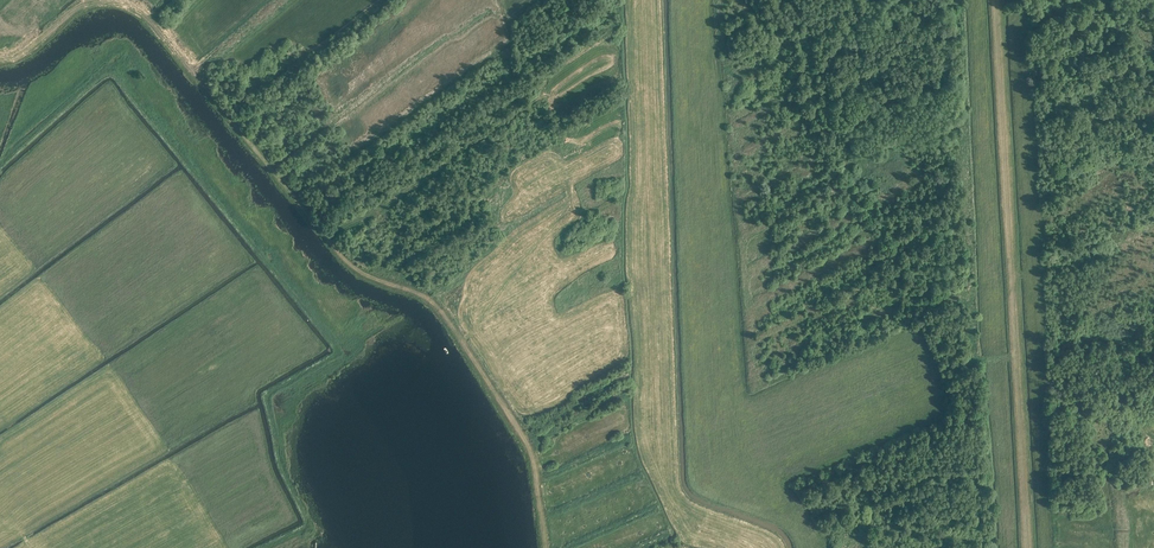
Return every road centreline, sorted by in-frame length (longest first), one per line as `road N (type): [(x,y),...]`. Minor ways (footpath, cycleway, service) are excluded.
road 1 (track): [(546,547),(527,445),(442,311),(349,265),(143,14),(119,2),(88,3),(22,54),(0,61)]
road 2 (track): [(1026,547),(995,0)]

